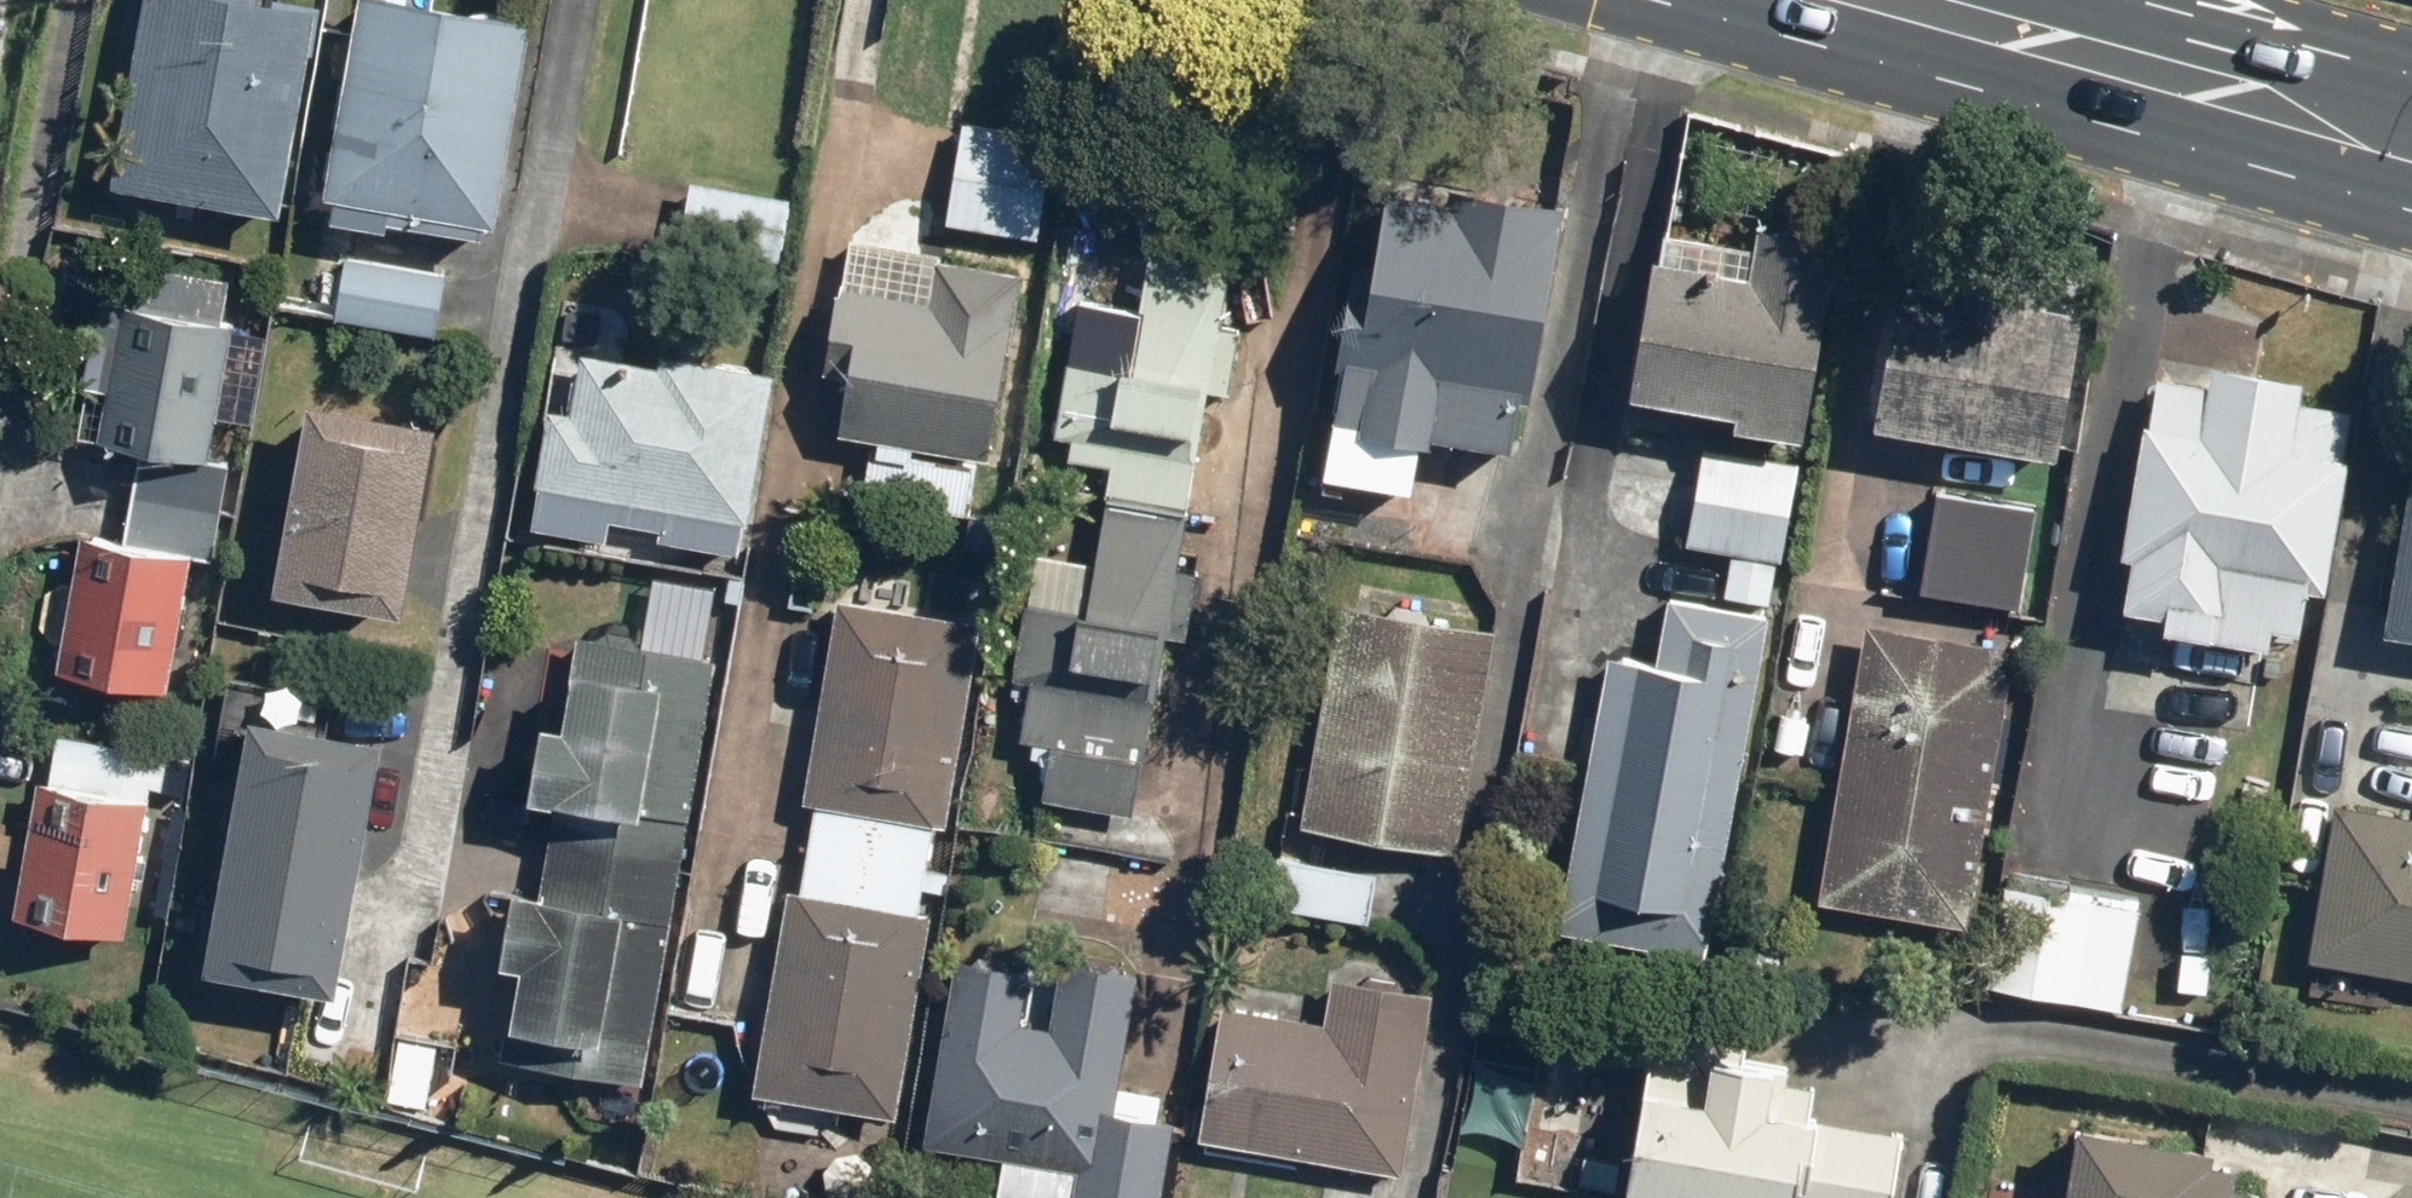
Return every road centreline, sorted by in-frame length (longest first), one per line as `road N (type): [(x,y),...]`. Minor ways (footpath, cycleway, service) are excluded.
road 1 (primary): [(2411,159),(2360,144),(2287,106),(1902,0)]

